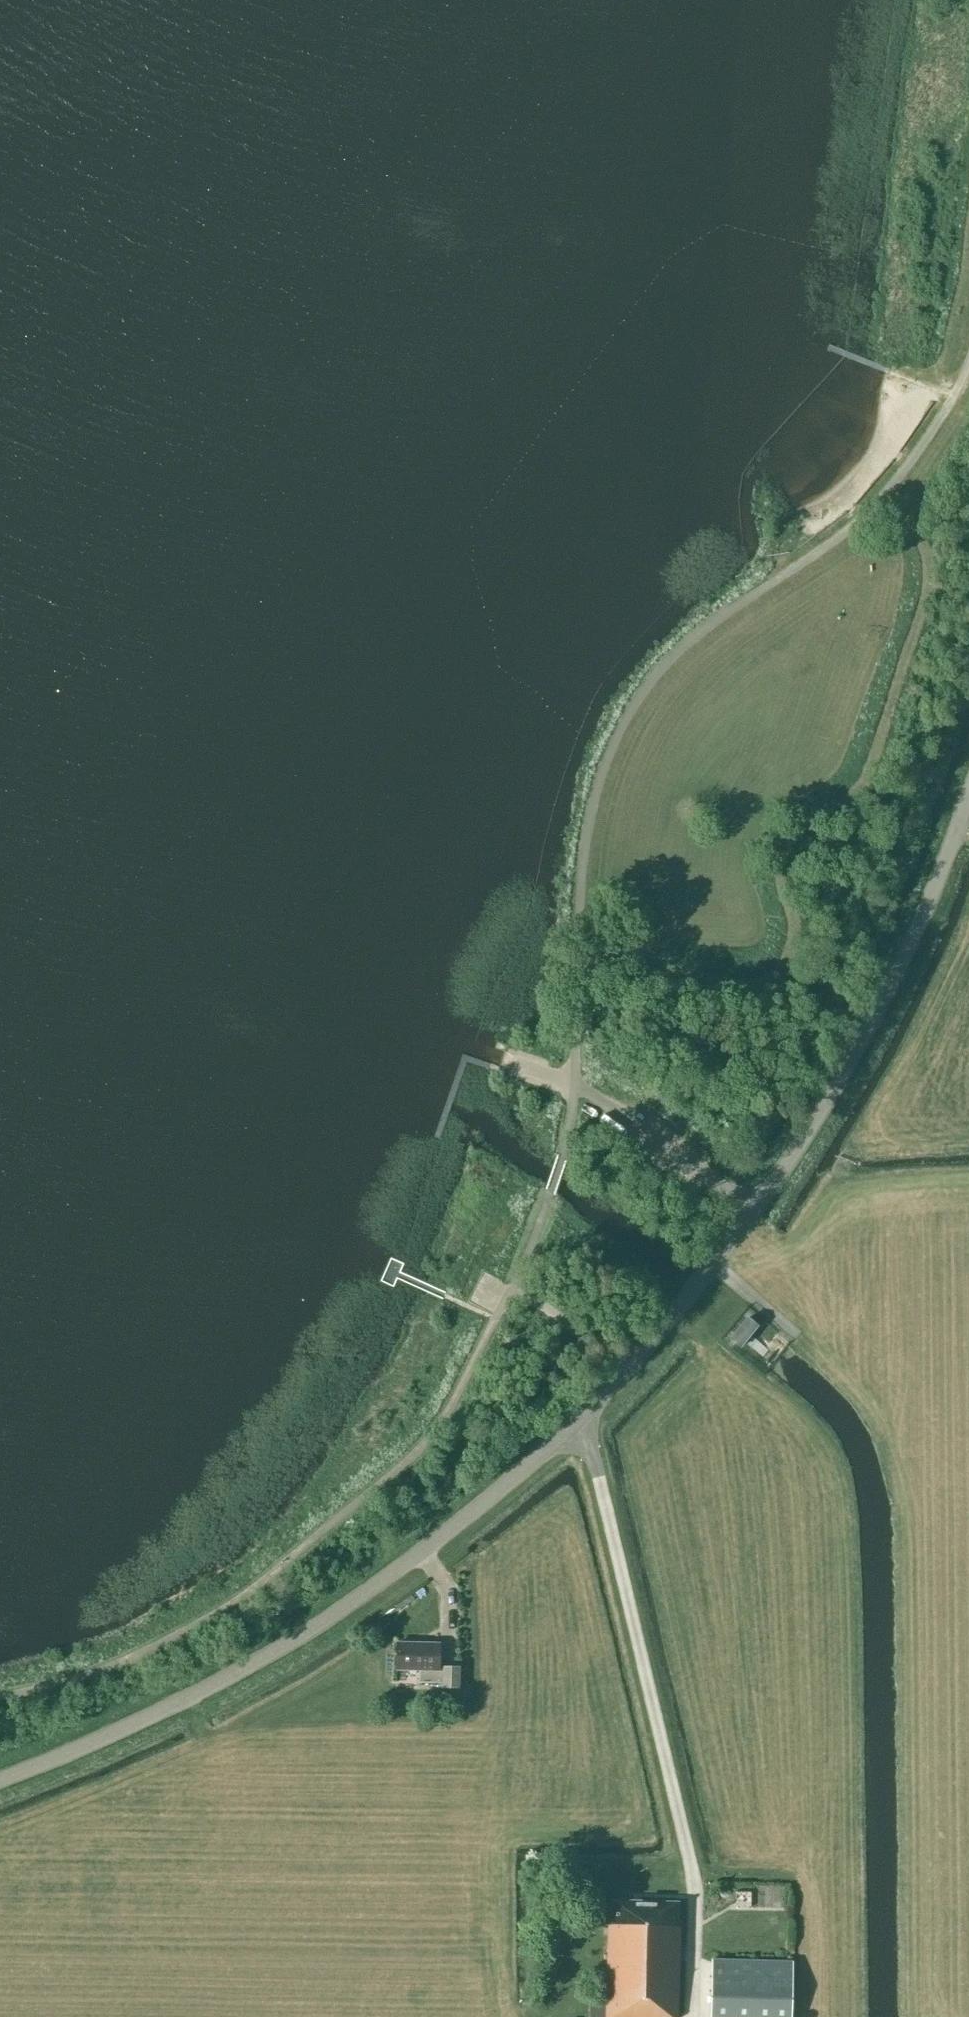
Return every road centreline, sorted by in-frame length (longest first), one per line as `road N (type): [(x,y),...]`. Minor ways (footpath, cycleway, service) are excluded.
road 1 (unclassified): [(0,1779),(225,1679),(341,1610),(527,1466),(627,1369),(773,1182),(846,1067),(913,936),(968,798)]

